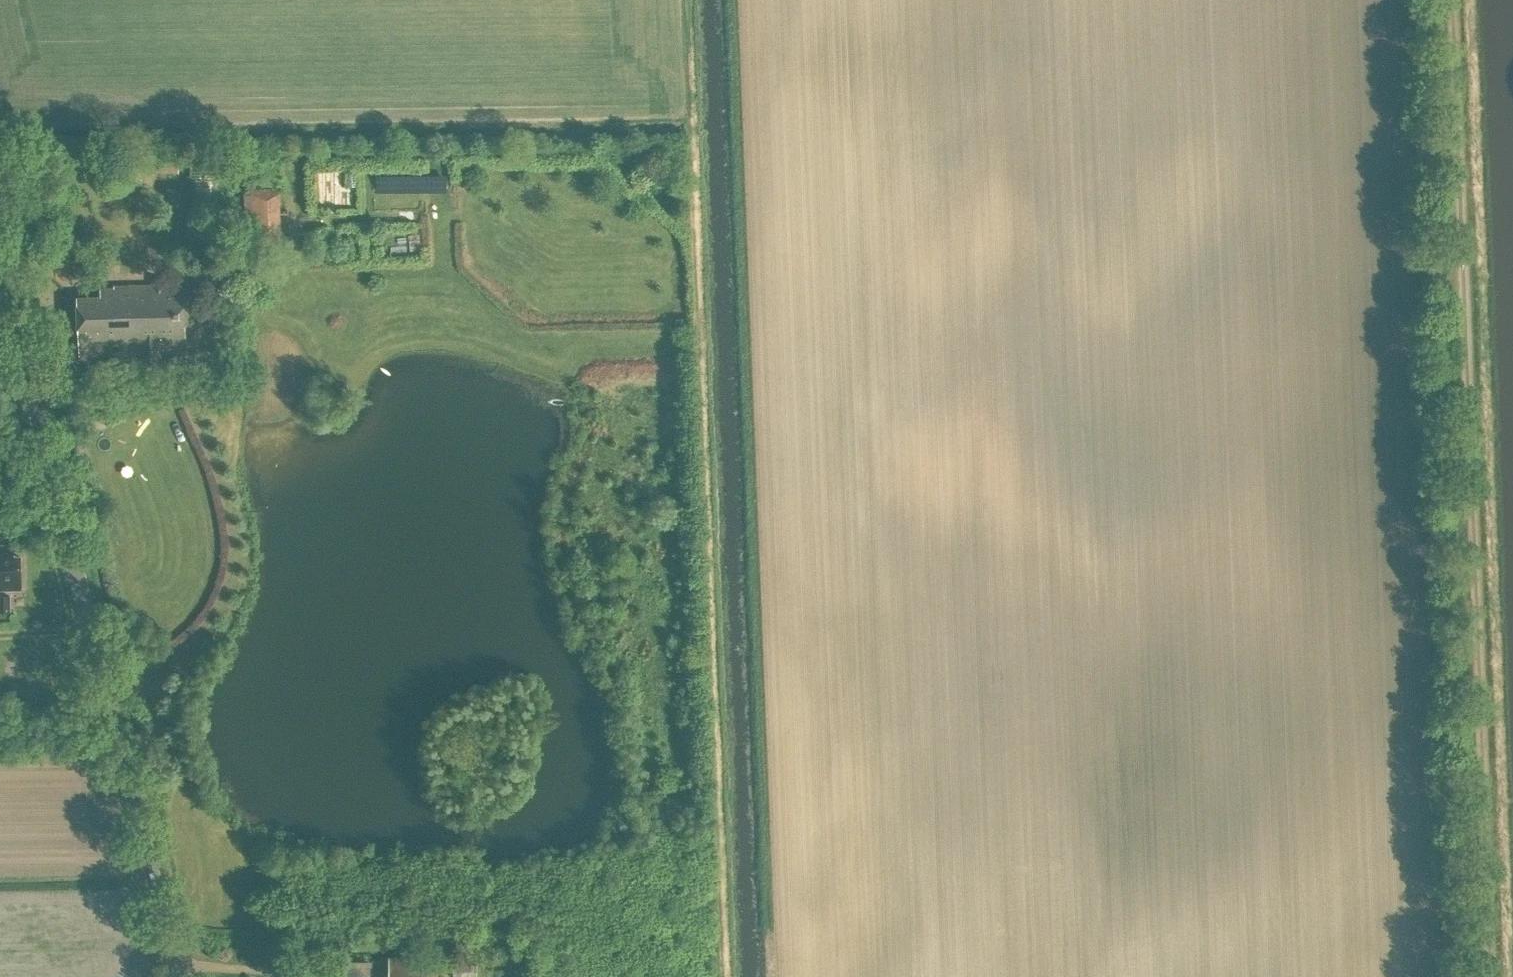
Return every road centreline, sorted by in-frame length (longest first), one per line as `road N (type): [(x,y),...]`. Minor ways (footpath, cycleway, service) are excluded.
road 1 (unclassified): [(180,976),(0,284)]

